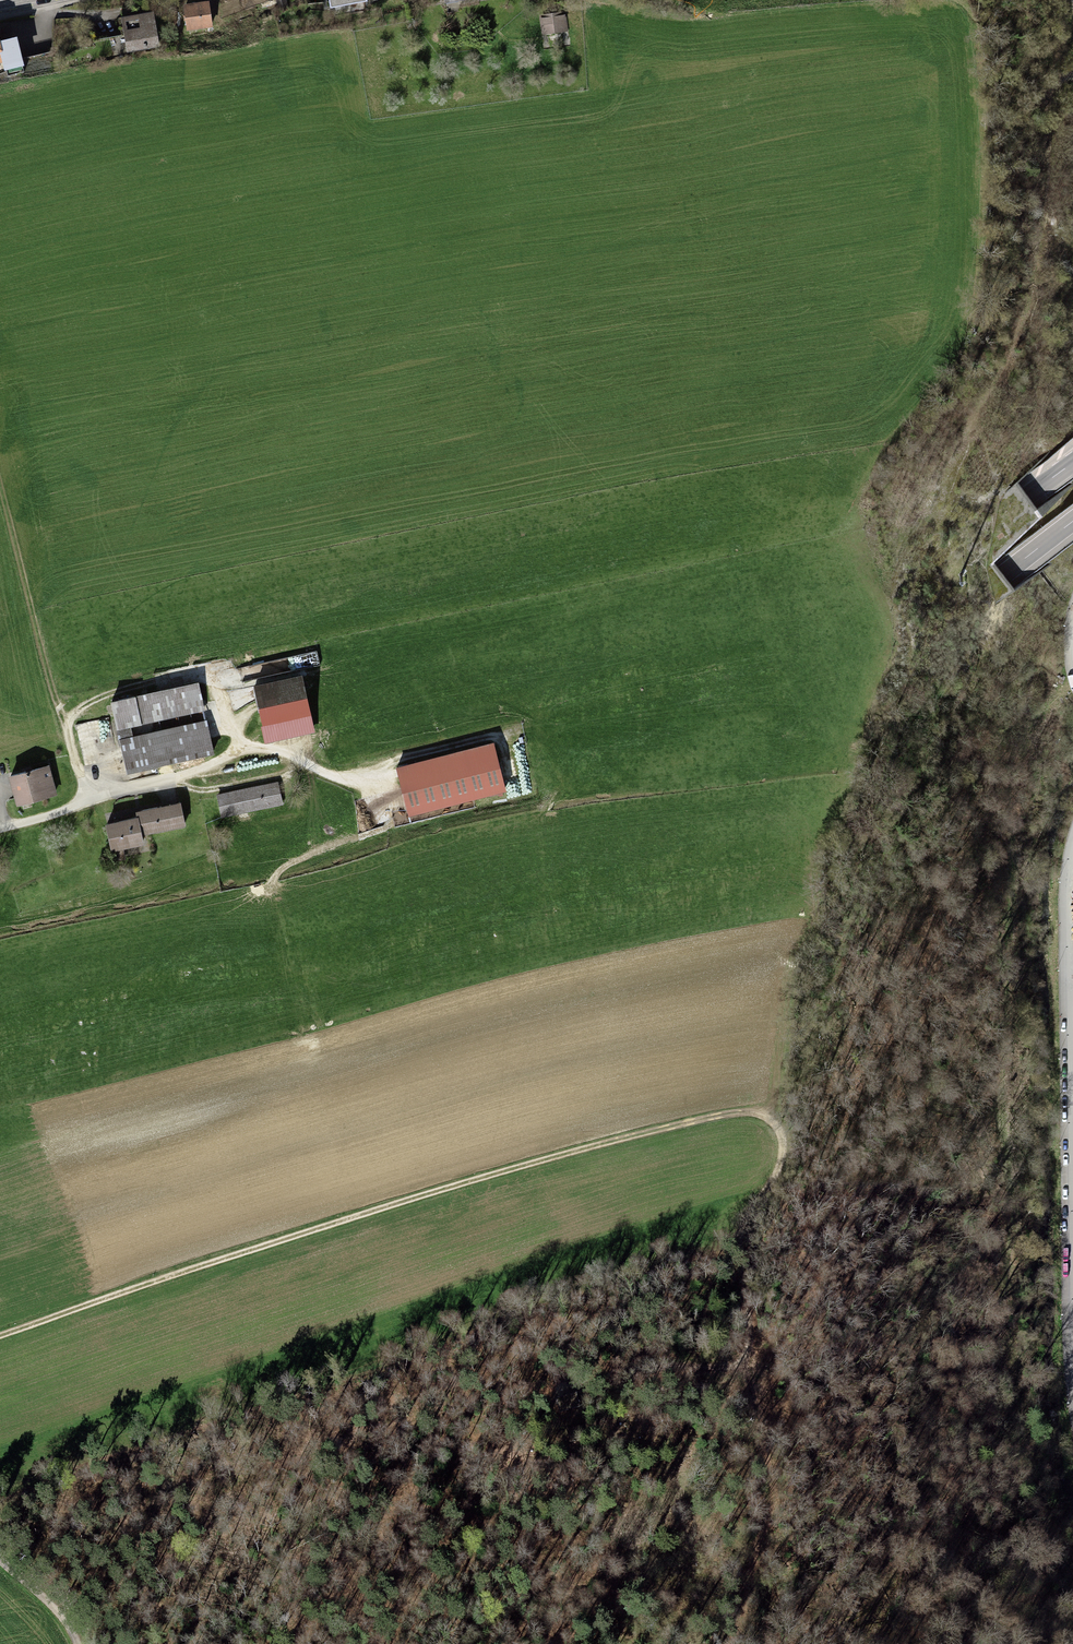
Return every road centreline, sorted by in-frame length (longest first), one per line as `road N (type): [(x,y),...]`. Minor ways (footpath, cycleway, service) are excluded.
road 1 (motorway): [(0,1462),(143,1362),(276,1254),(398,1147),(829,719),(1072,521)]
road 2 (motorway): [(1072,464),(788,681),(344,1103),(235,1196),(0,1372)]
road 3 (track): [(0,1332),(588,1142),(737,1113),(776,1121),(780,1155),(740,1258),(749,1358),(733,1368),(646,1371),(590,1393)]
road 4 (track): [(87,802),(0,483)]
road 5 (track): [(393,774),(351,782),(251,749),(183,780),(109,794)]
road 6 (track): [(59,715),(110,695),(215,675),(236,753)]
road 7 (unclassified): [(1072,1010),(1072,882)]

